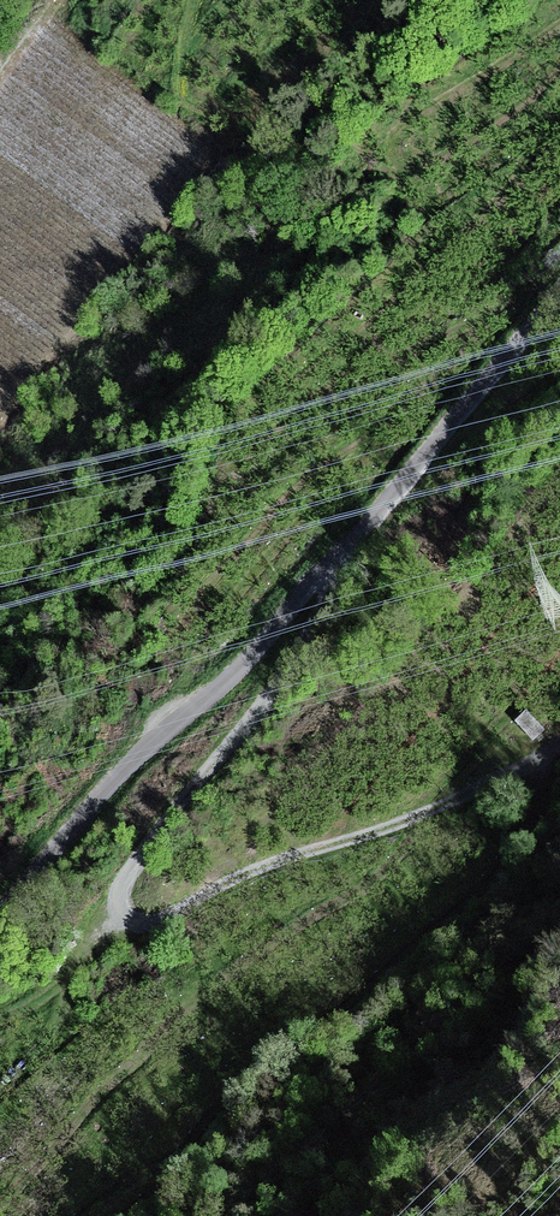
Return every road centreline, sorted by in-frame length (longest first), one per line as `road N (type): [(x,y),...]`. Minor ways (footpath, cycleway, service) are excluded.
road 1 (unclassified): [(0,902),(322,561),(559,279)]
road 2 (track): [(559,254),(266,264)]
road 3 (track): [(322,561),(260,816)]

